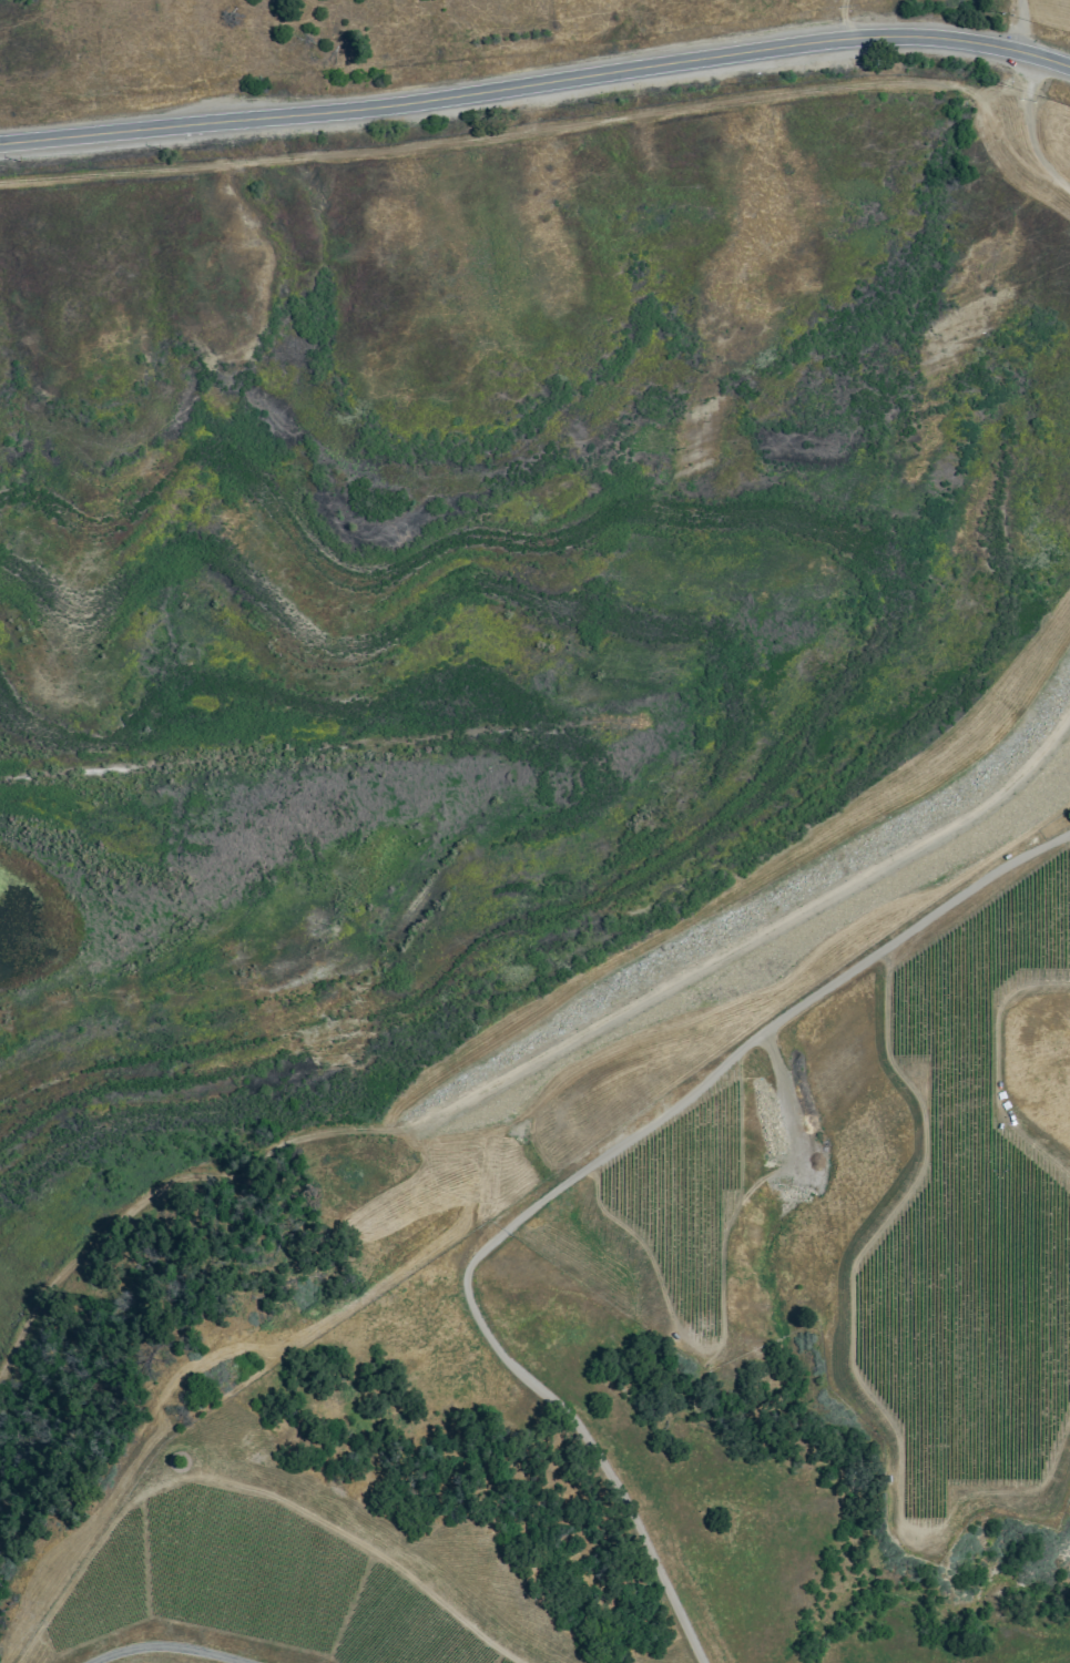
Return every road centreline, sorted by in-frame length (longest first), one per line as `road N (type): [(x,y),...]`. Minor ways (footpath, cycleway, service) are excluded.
road 1 (tertiary): [(1069,69),(978,48),(847,44),(346,115),(0,145)]
road 2 (residential): [(100,1662),(153,1647),(240,1662)]
road 3 (track): [(1027,58),(1025,120),(1033,147),(1066,188)]

